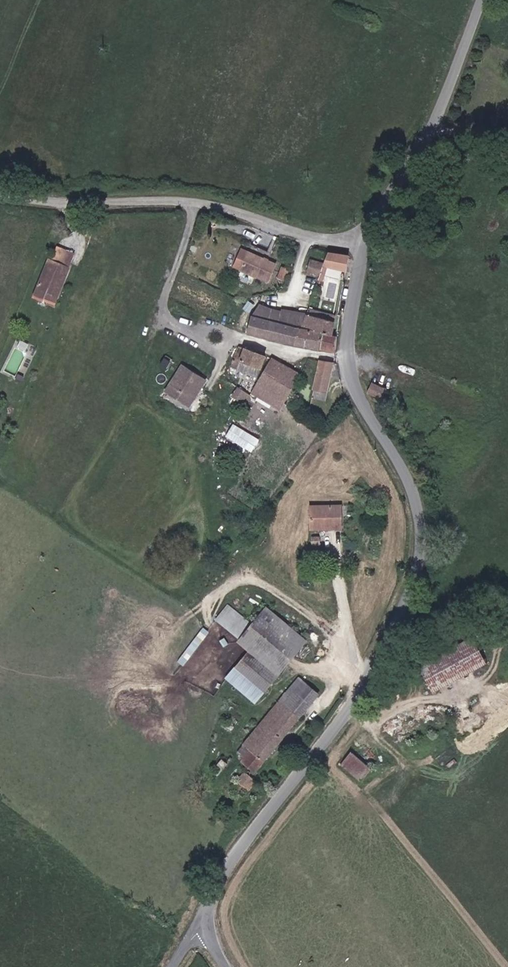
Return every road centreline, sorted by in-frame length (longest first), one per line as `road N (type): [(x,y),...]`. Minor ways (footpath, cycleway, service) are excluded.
road 1 (tertiary): [(366,240),(348,335),(350,369),(415,486),(421,570),(364,692),(235,859),(207,928)]
road 2 (unclassified): [(366,240),(325,238),(185,202),(0,195)]
road 3 (tertiary): [(484,0),(435,128),(366,240)]

